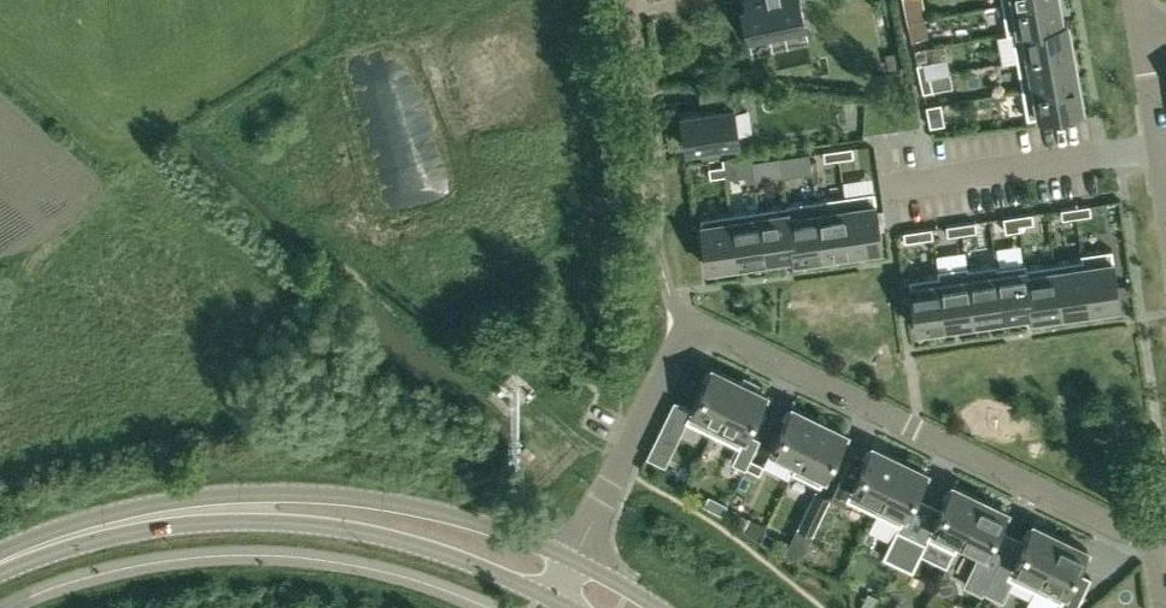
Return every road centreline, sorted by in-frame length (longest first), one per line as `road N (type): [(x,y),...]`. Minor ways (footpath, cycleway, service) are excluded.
road 1 (residential): [(568,557),(684,315),(1151,538)]
road 2 (tertiary): [(568,557),(431,510),(329,495),(199,499),(63,538)]
road 3 (tertiary): [(63,538),(218,519),(315,523),(405,541),(554,599)]
road 4 (residential): [(656,244),(654,161),(628,0)]
road 5 (residential): [(1144,35),(1165,186)]

